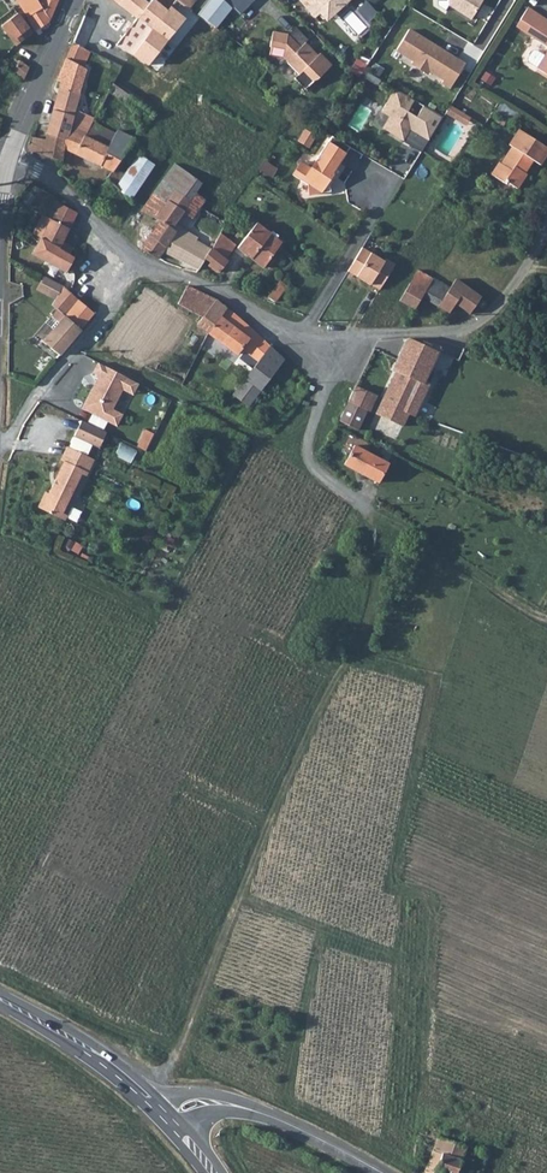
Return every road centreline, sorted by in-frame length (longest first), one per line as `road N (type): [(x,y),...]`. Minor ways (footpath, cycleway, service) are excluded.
road 1 (track): [(354,498),(367,517),(373,596),(271,819),(178,1051),(156,1084),(154,1106)]
road 2 (residential): [(9,165),(54,182),(138,266),(198,281),(280,327),(327,338)]
road 3 (residential): [(327,338),(481,319),(510,289),(546,222)]
road 4 (track): [(367,517),(394,524),(546,623)]
road 5 (residential): [(327,338),(305,465),(354,498)]
road 6 (secondary): [(0,999),(154,1106)]
road 7 (tertiary): [(74,0),(9,165)]
road 8 (tertiary): [(256,1111),(382,1172)]

